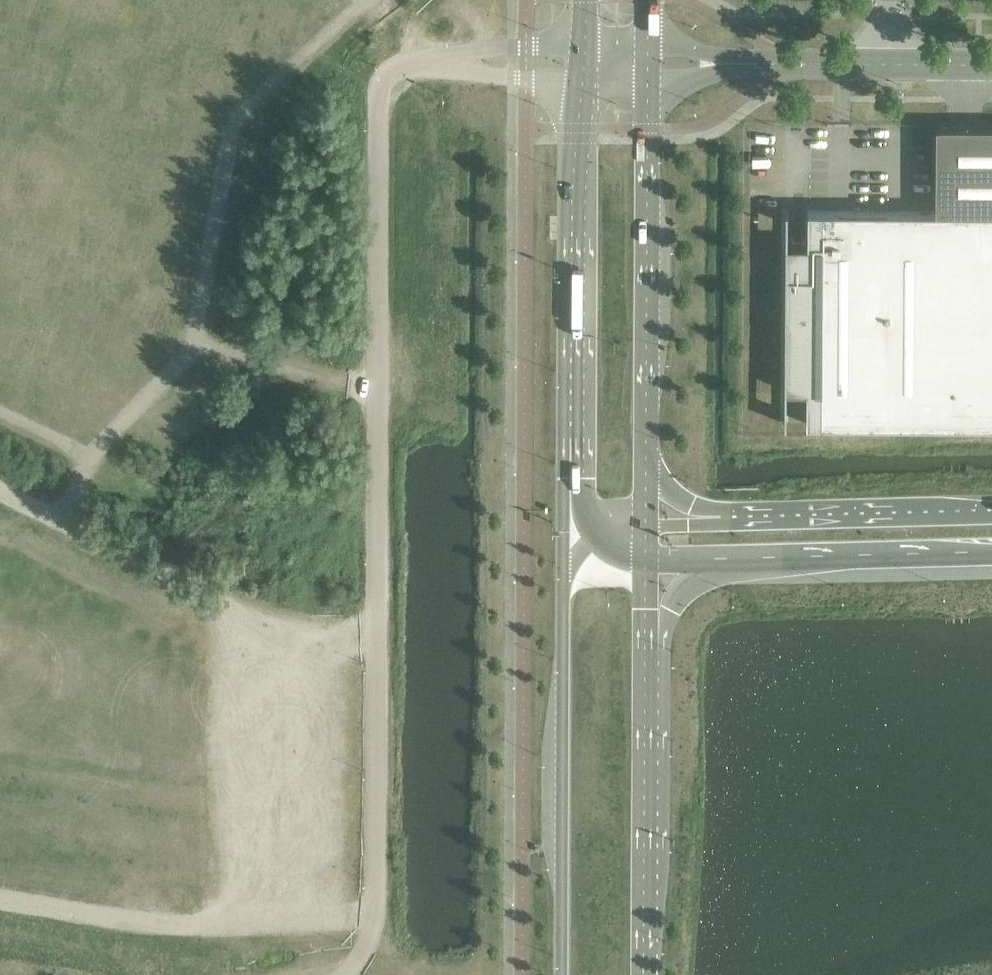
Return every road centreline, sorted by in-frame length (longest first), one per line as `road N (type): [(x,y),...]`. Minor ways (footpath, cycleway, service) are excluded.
road 1 (unclassified): [(344,974),(359,964),(376,908),(379,100),(394,75),(456,64)]
road 2 (primary): [(582,81),(565,540)]
road 3 (primary): [(565,540),(563,974)]
road 4 (primary): [(642,974),(645,560)]
road 5 (track): [(193,345),(230,132),(373,0)]
road 6 (track): [(0,487),(217,593),(320,626),(379,628)]
road 7 (primary): [(646,461),(647,82)]
road 8 (motorway): [(645,560),(991,557)]
road 9 (track): [(95,456),(193,345),(381,388)]
road 10 (motorway): [(991,516),(723,524)]
road 11 (unclassified): [(991,68),(727,66)]
road 12 (track): [(0,410),(95,456),(63,518)]
road 13 (unclassified): [(584,47),(505,48),(456,64)]
road 14 (unclassified): [(456,64),(497,77),(582,81)]

